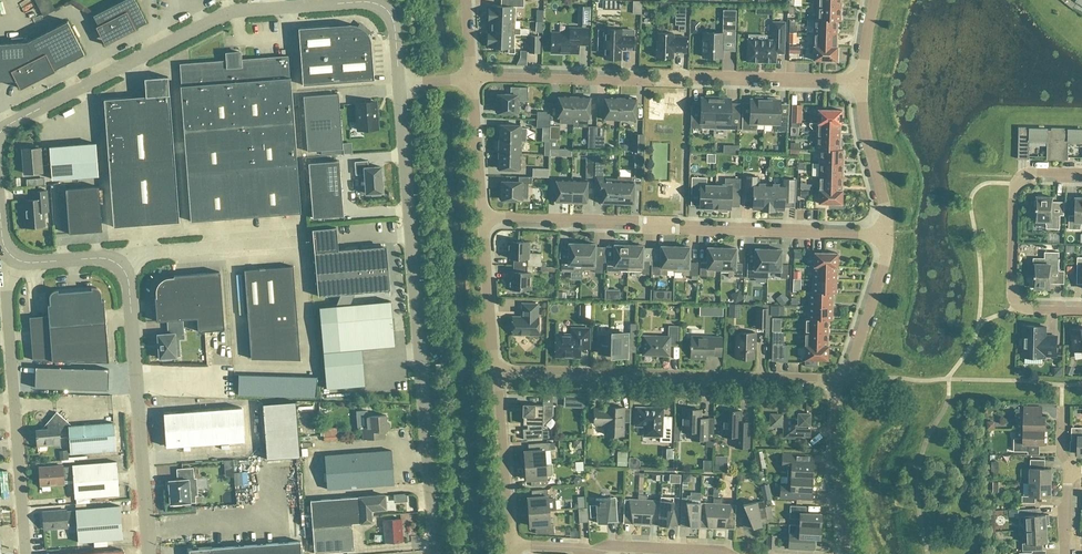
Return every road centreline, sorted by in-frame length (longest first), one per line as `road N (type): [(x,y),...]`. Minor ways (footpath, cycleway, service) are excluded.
road 1 (unclassified): [(0,136),(14,122),(244,12),(382,7),(396,33),(400,85)]
road 2 (residential): [(887,237),(482,217)]
road 3 (residential): [(861,80),(472,80)]
road 4 (residential): [(837,381),(495,371)]
road 5 (unclassified): [(400,85),(425,405)]
road 6 (unclassified): [(26,553),(6,273),(15,259)]
road 7 (unclassified): [(149,553),(130,292),(120,267)]
road 8 (residential): [(729,553),(511,545)]
road 9 (unclassified): [(120,267),(141,256),(303,243)]
road 10 (residential): [(1018,302),(1017,184),(1032,173),(1081,173)]
road 11 (residential): [(511,545),(495,371)]
road 12 (residential): [(847,553),(837,381)]
road 13 (residential): [(887,237),(861,80)]
road 14 (residential): [(495,371),(482,217)]
road 15 (residential): [(837,381),(851,366),(887,237)]
road 16 (unclassified): [(436,553),(425,405)]
road 17 (residential): [(482,217),(472,80)]

